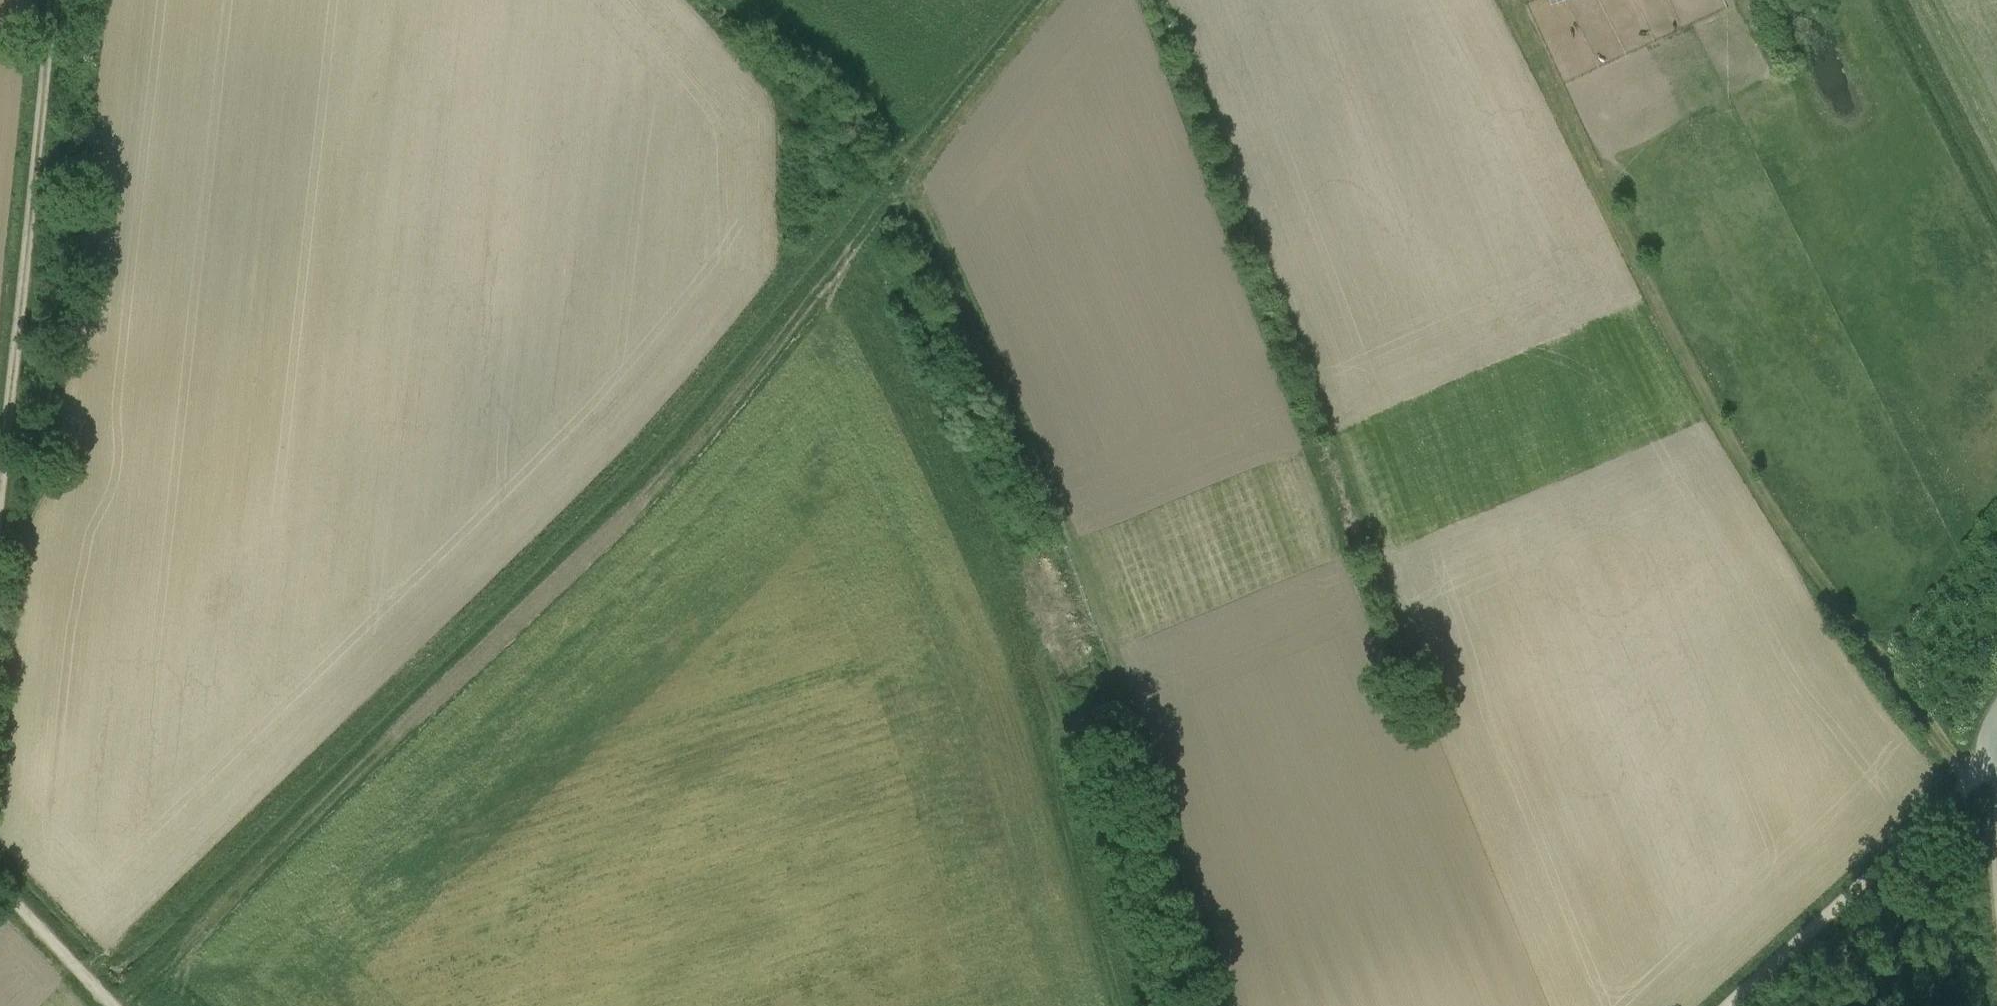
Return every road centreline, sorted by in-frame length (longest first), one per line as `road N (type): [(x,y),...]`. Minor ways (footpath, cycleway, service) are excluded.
road 1 (track): [(1514,0),(1748,472),(1971,785)]
road 2 (track): [(0,551),(57,0)]
road 3 (track): [(1996,736),(1966,795),(1726,1005)]
road 4 (track): [(117,1005),(0,888)]

